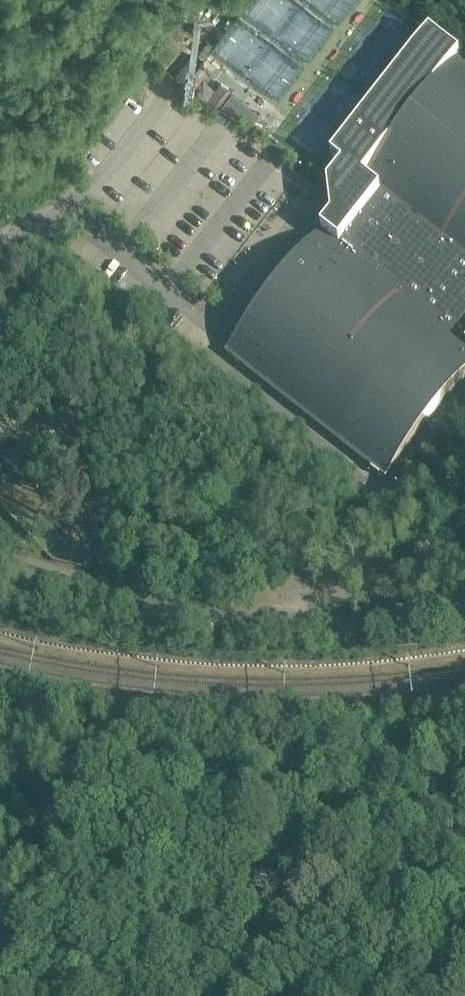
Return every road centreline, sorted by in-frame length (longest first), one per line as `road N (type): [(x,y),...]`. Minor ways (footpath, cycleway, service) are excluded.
road 1 (unclassified): [(0,570),(144,603),(299,622),(464,602)]

